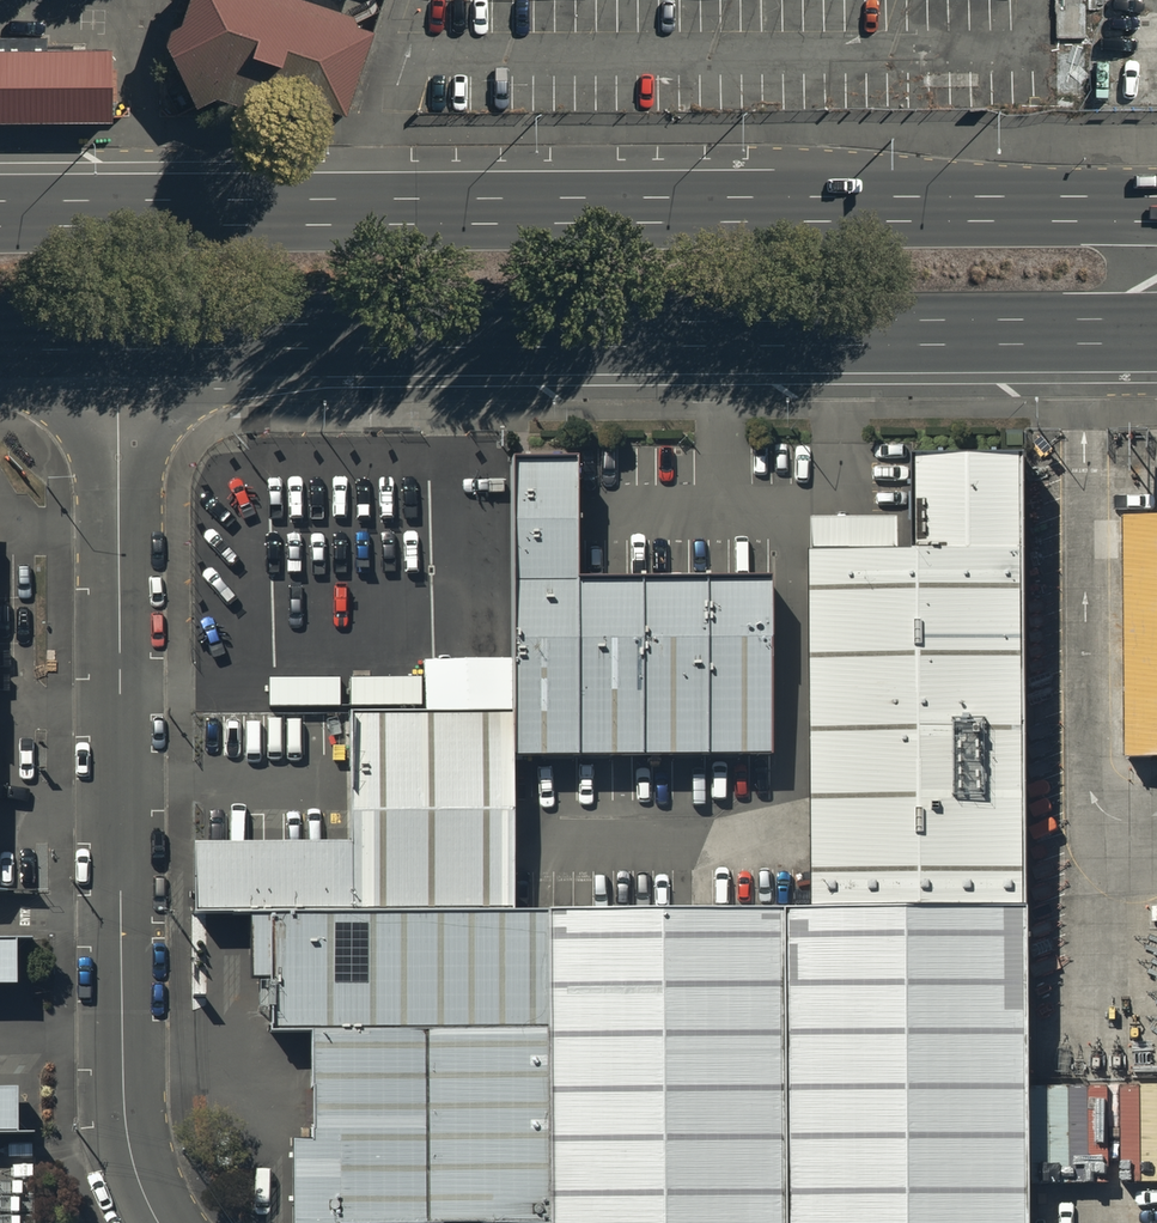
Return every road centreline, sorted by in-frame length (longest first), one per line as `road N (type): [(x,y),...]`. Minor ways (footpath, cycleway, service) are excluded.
road 1 (primary): [(0,219),(1138,210)]
road 2 (primary): [(1138,326),(121,335)]
road 3 (unclassified): [(158,1222),(140,1184),(126,1094),(121,335)]
road 4 (primary): [(121,335),(0,336)]

